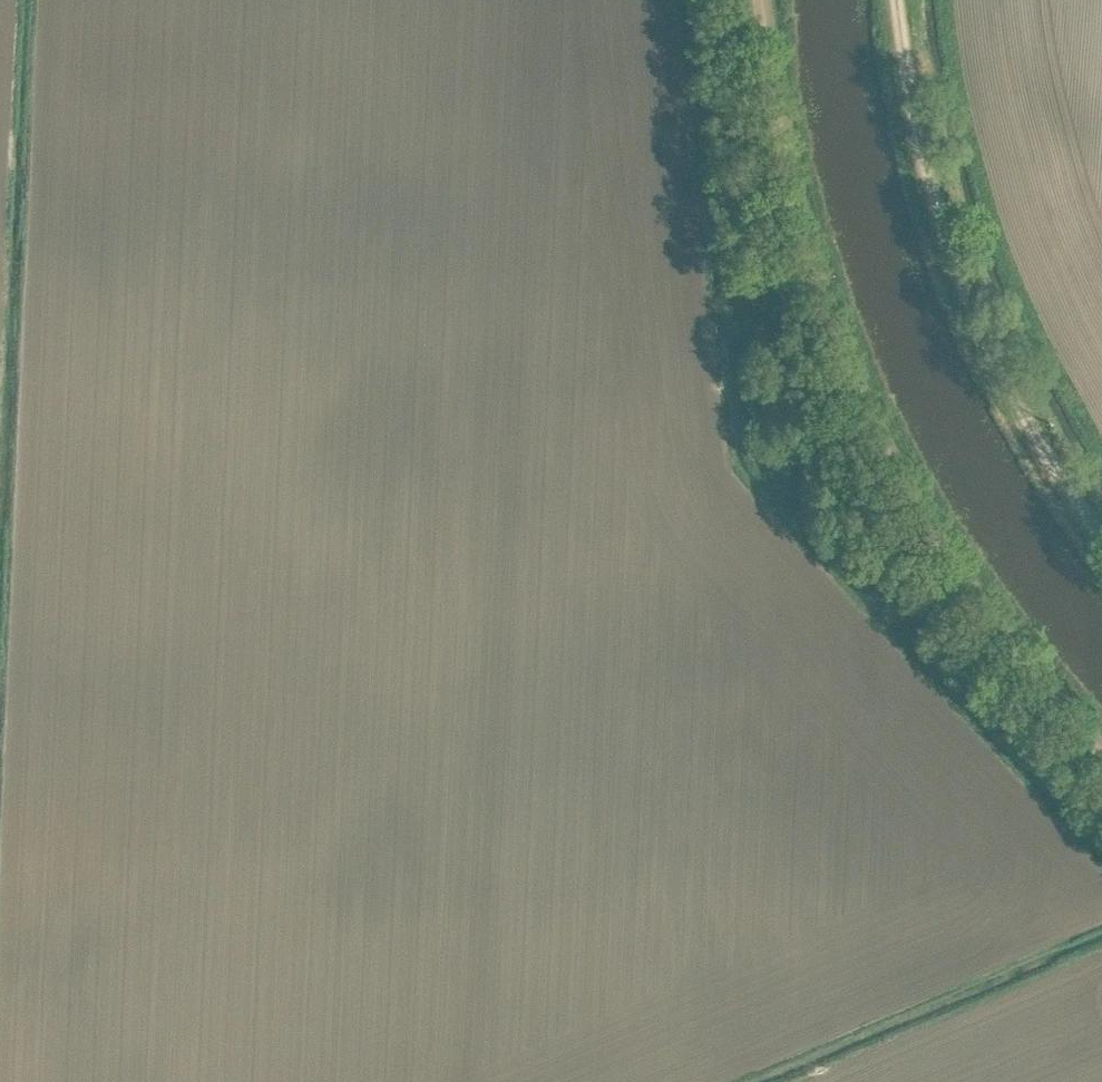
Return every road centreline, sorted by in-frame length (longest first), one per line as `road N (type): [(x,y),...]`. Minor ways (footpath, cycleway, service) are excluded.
road 1 (track): [(759,0),(791,192),(860,380),(983,605),(1101,738)]
road 2 (track): [(1101,547),(1055,489),(943,268),(882,0)]

